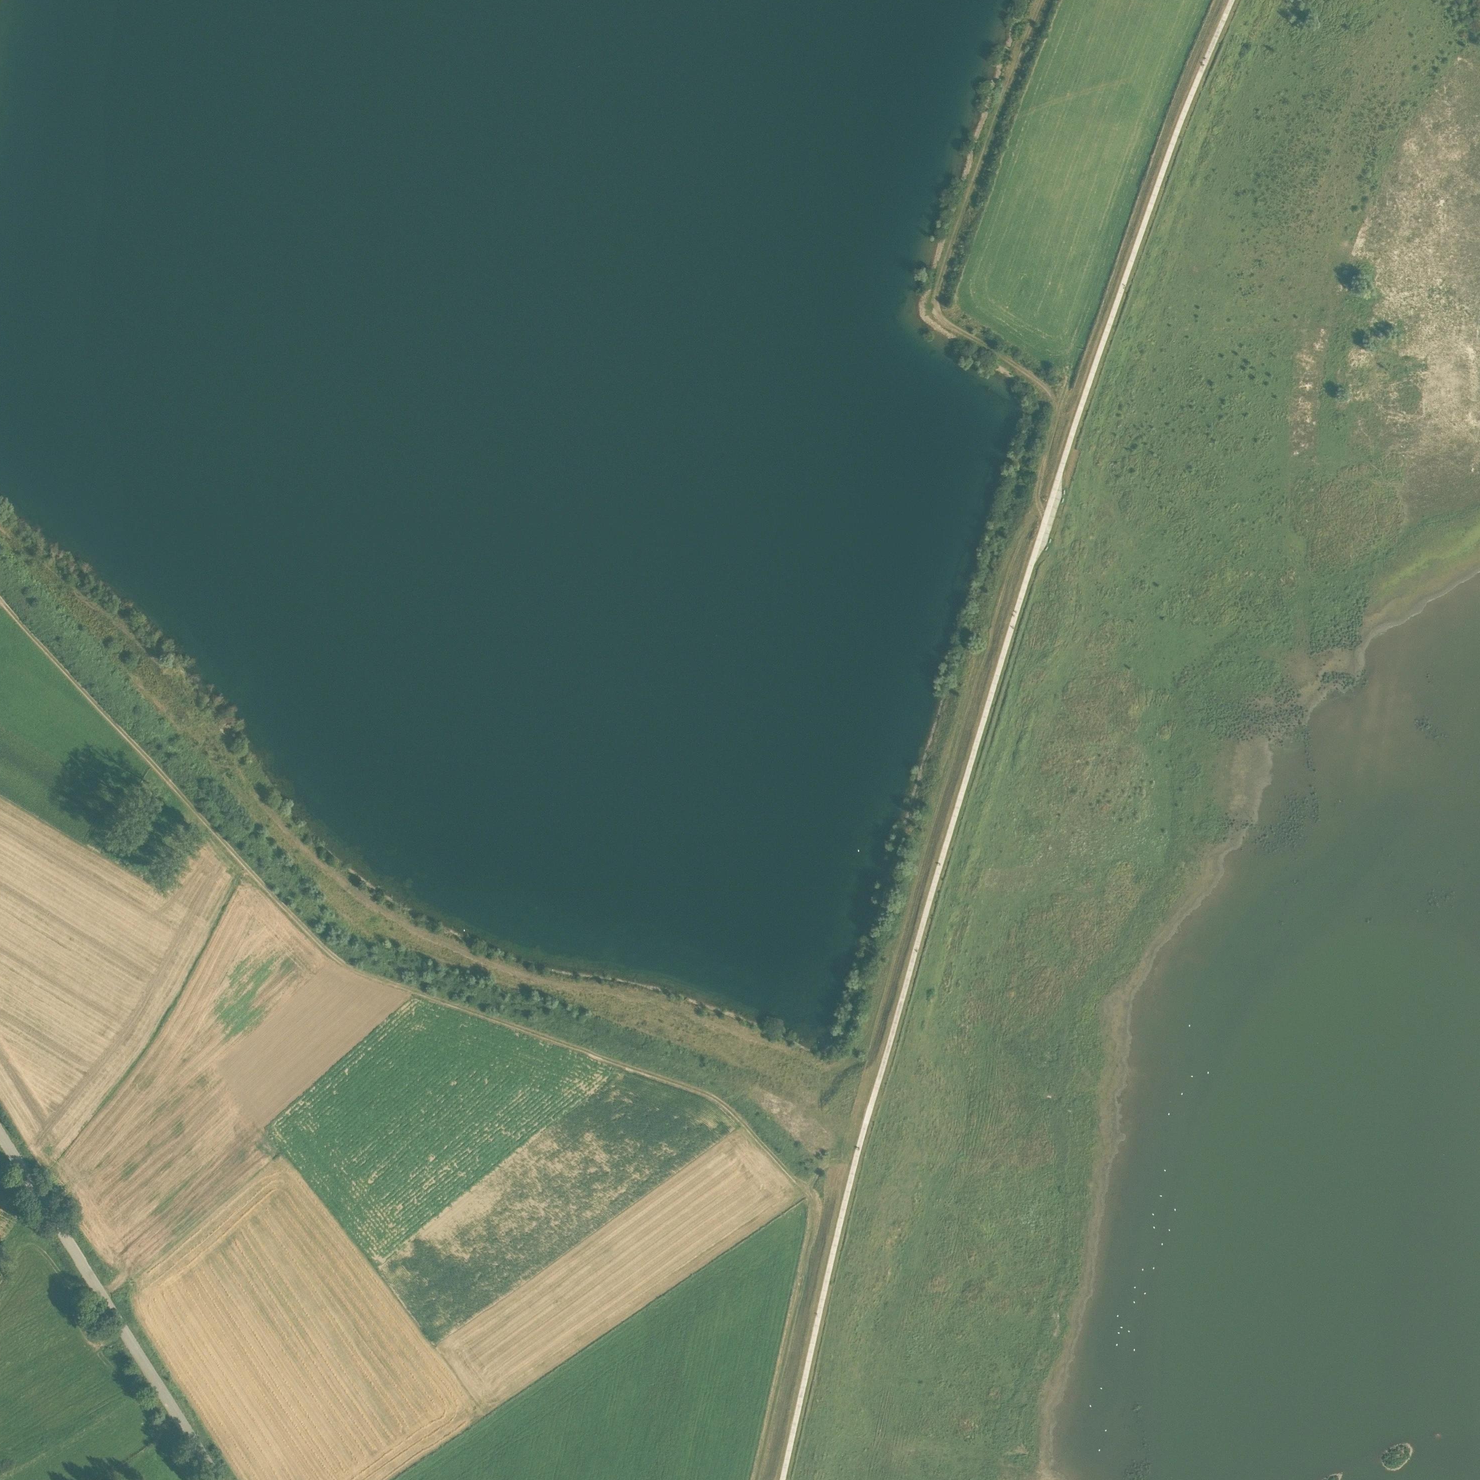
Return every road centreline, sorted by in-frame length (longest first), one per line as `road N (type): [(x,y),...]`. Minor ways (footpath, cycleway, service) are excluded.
road 1 (track): [(1047,514),(1033,512),(1011,561),(877,1018),(838,1066),(685,1015),(523,979),(381,909),(278,815),(228,740),(135,631),(0,526)]
road 2 (track): [(0,599),(319,943),(353,968),(720,1102),(809,1188),(815,1212),(755,1479)]
road 3 (track): [(1043,0),(982,149),(936,296),(943,319),(1051,392),(1055,406),(1037,495)]
road 4 (unclassified): [(0,1132),(220,1479)]

